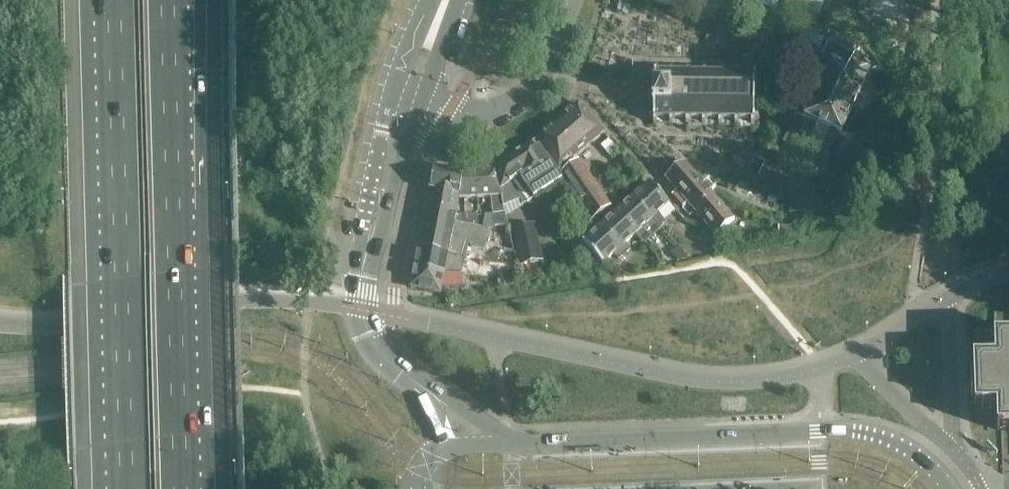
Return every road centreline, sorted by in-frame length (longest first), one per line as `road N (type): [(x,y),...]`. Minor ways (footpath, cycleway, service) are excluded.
road 1 (motorway): [(114,0),(127,488)]
road 2 (motorway): [(180,488),(167,0)]
road 3 (tertiary): [(951,488),(923,458),(864,434),(513,442)]
road 4 (tertiary): [(419,384),(375,346),(362,309),(400,121)]
road 5 (residential): [(400,121),(479,116),(508,102),(545,69),(577,0)]
road 6 (tertiary): [(400,121),(448,0)]

